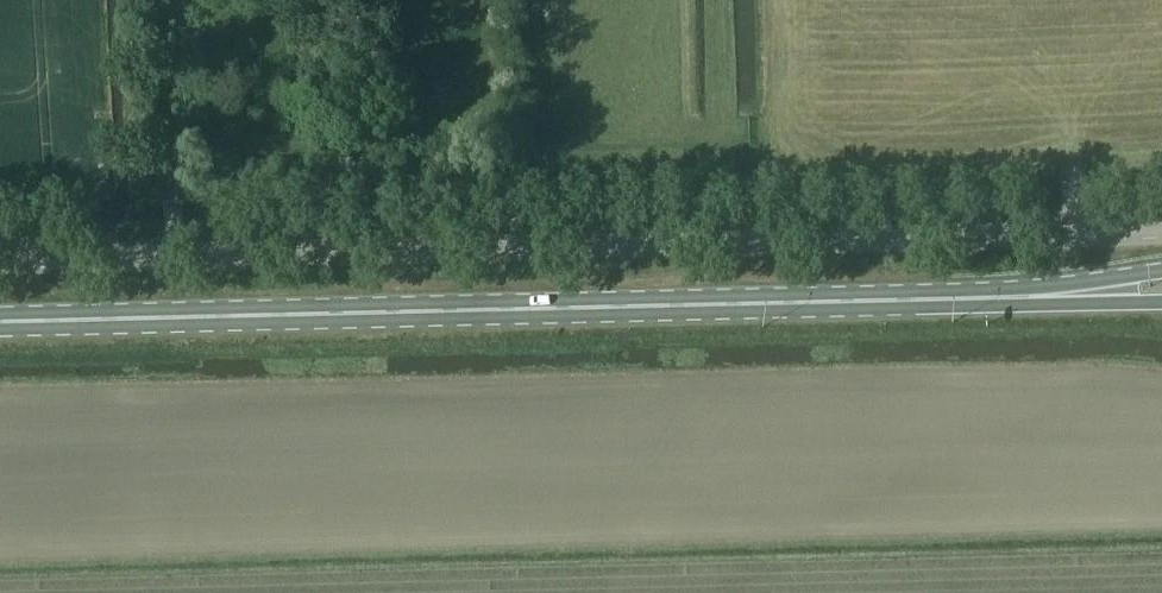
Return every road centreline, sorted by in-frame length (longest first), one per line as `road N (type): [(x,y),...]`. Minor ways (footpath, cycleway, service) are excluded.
road 1 (unclassified): [(0,263),(1161,231)]
road 2 (secondary): [(1041,298),(0,323)]
road 3 (secondary): [(1161,272),(1041,298)]
road 4 (secondary): [(1041,298),(1161,301)]

